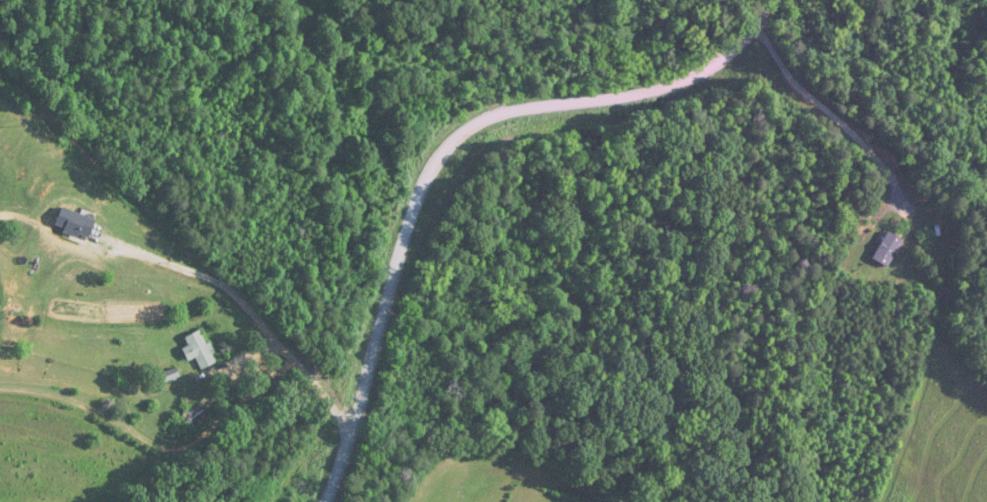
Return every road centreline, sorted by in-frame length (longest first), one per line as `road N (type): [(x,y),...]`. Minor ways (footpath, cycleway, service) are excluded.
road 1 (residential): [(328,501),(419,203),(453,148),(498,119),(699,83),(744,46),(776,0)]

